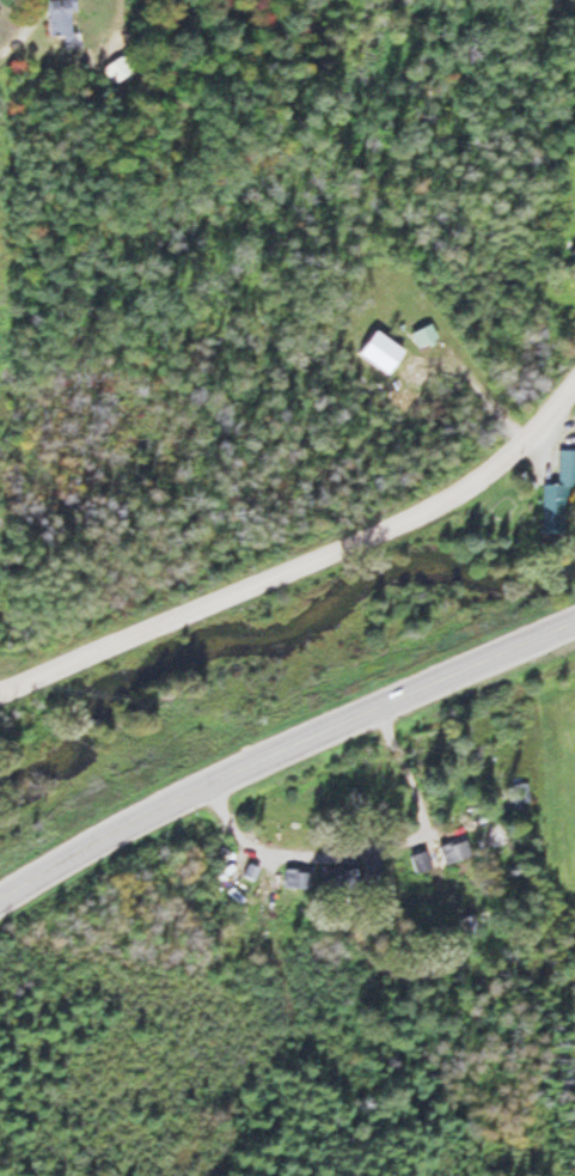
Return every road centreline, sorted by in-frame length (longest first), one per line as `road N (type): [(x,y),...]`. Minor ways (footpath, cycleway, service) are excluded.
road 1 (residential): [(0,688),(481,480),(540,429),(574,384)]
road 2 (secondary): [(0,900),(209,784),(574,622)]

